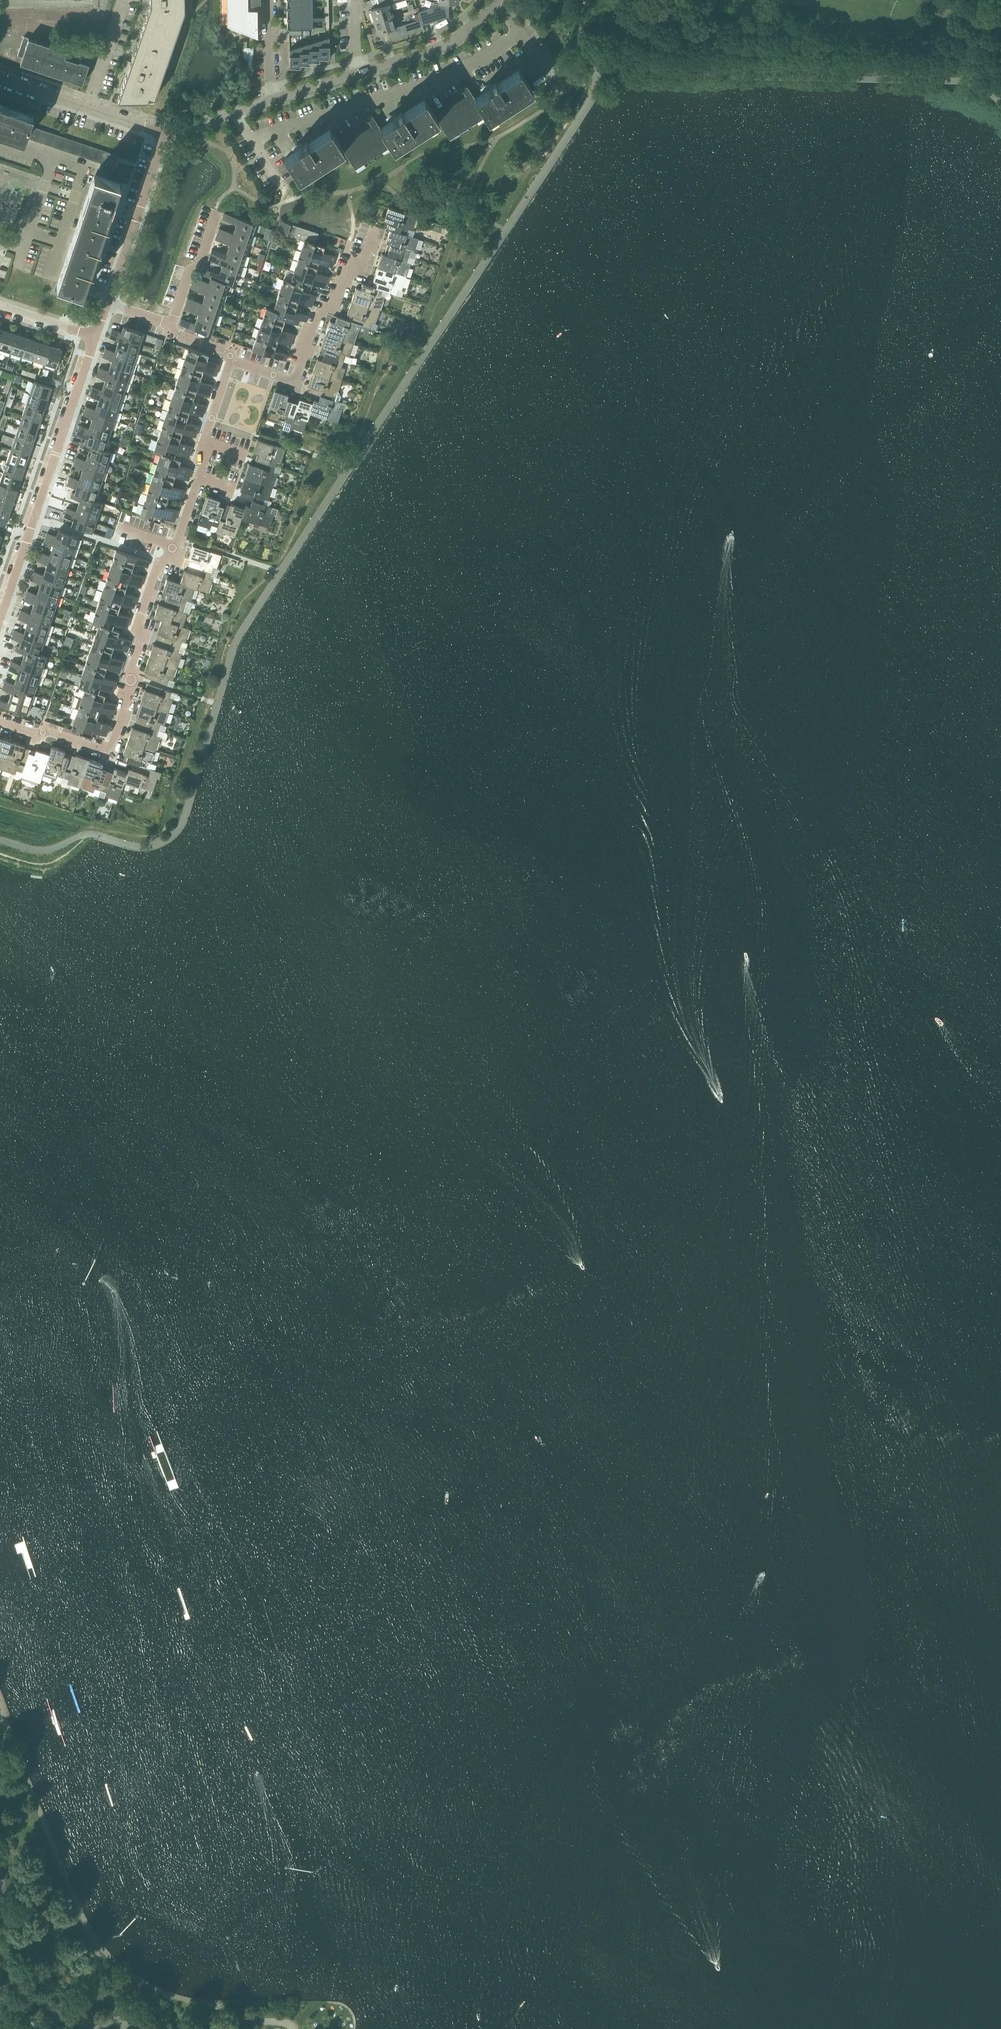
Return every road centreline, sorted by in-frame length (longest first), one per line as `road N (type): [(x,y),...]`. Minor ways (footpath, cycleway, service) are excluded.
road 1 (residential): [(0,723),(101,749),(113,743),(137,625),(159,560),(177,547),(232,360)]
road 2 (unclassified): [(0,621),(93,336)]
road 3 (residential): [(232,360),(285,378),(299,371),(316,319),(363,258),(376,227)]
road 4 (unclassified): [(104,302),(166,133)]
road 5 (unclassified): [(0,243),(23,251),(53,162),(0,144)]
road 6 (unclassified): [(361,71),(455,38),(496,0)]
road 7 (residential): [(171,324),(218,211)]

